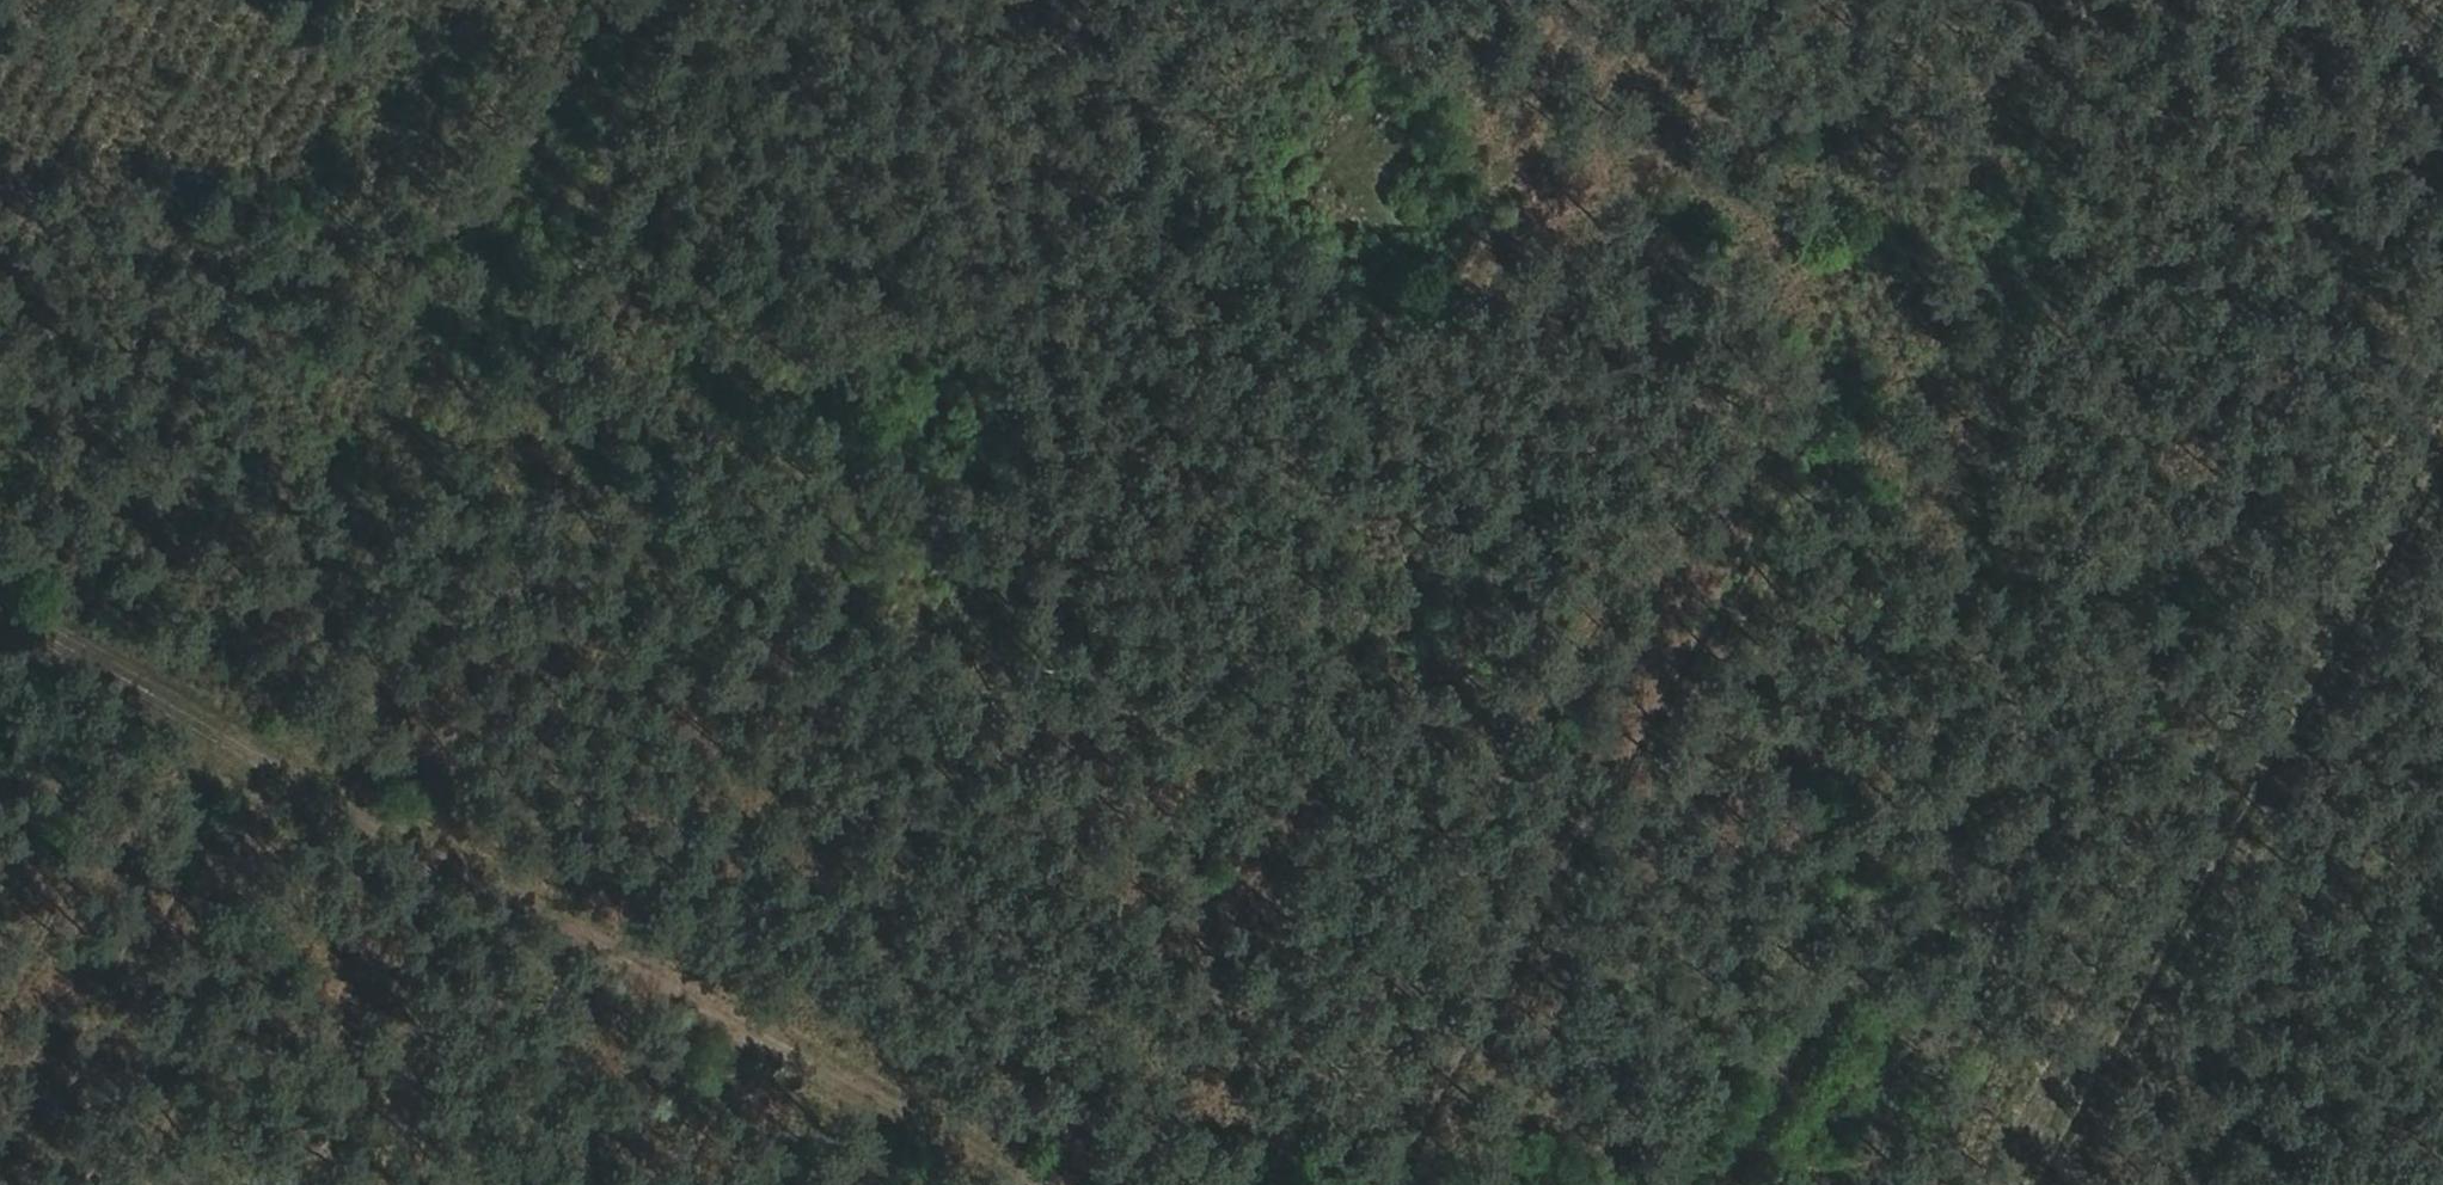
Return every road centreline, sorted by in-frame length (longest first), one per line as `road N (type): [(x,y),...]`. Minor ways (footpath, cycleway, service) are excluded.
road 1 (track): [(1022,1184),(0,627)]
road 2 (track): [(2442,447),(2276,770),(2041,1184)]

